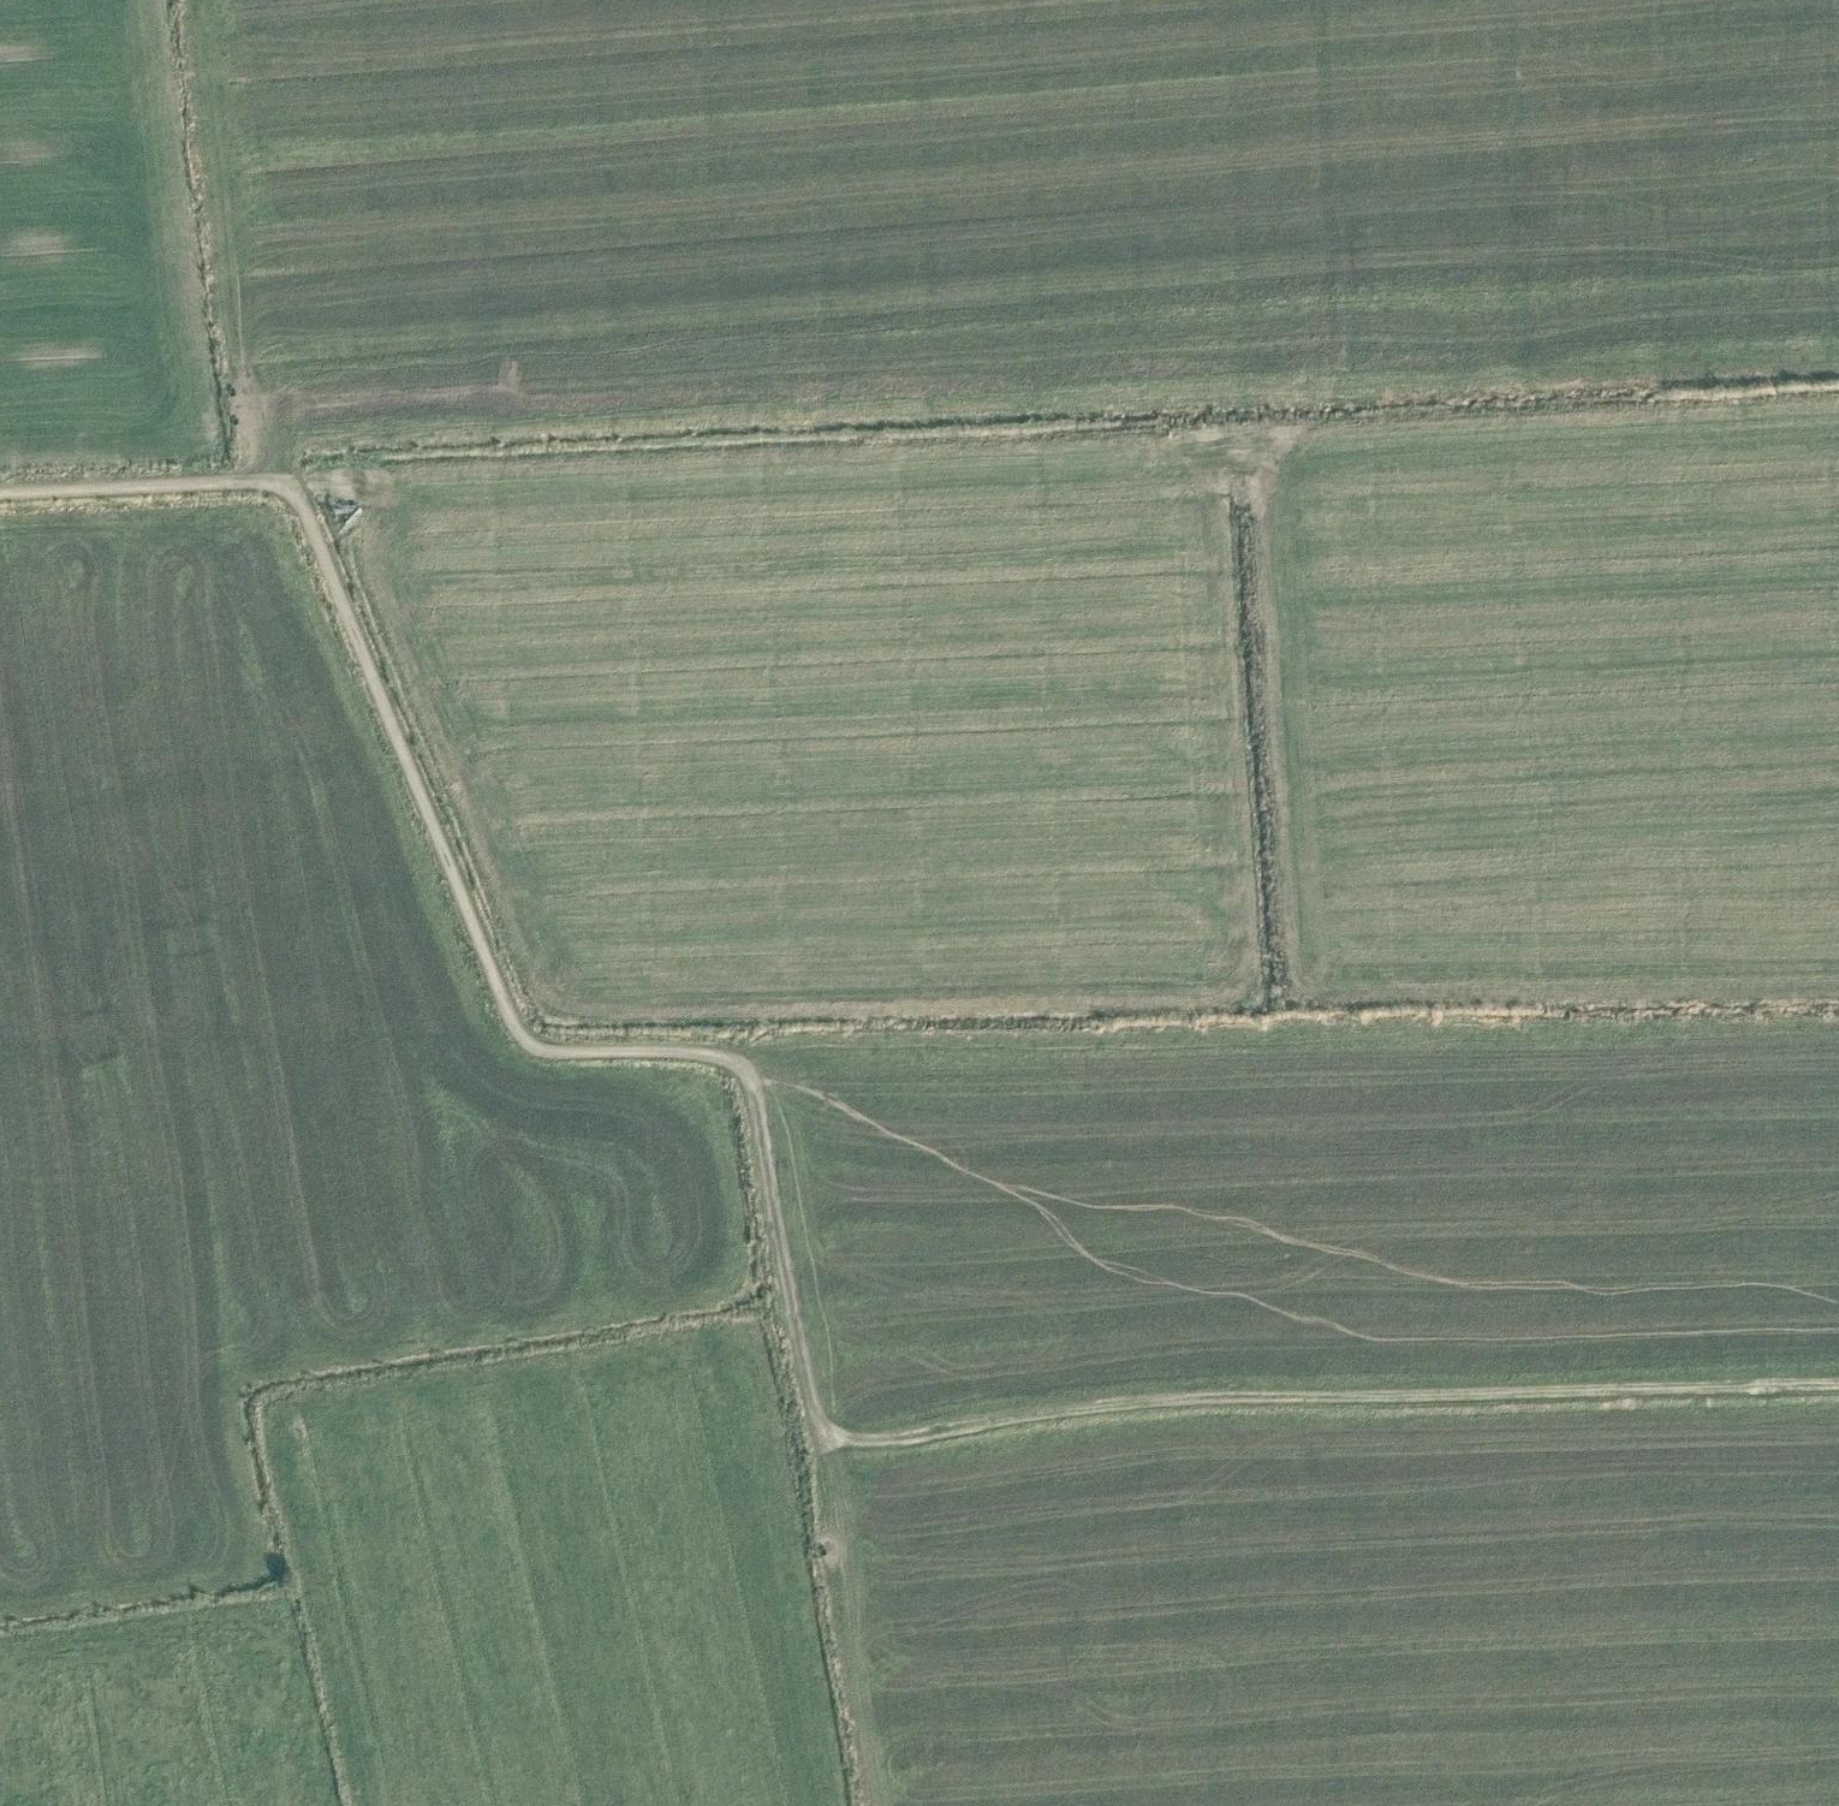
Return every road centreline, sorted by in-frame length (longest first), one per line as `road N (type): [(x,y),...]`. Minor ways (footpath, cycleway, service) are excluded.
road 1 (unclassified): [(0,493),(285,484),(524,1039),(547,1050),(713,1053),(744,1069),(807,1396),(820,1426),(835,1436),(908,1436),(1111,1402),(1838,1385)]

